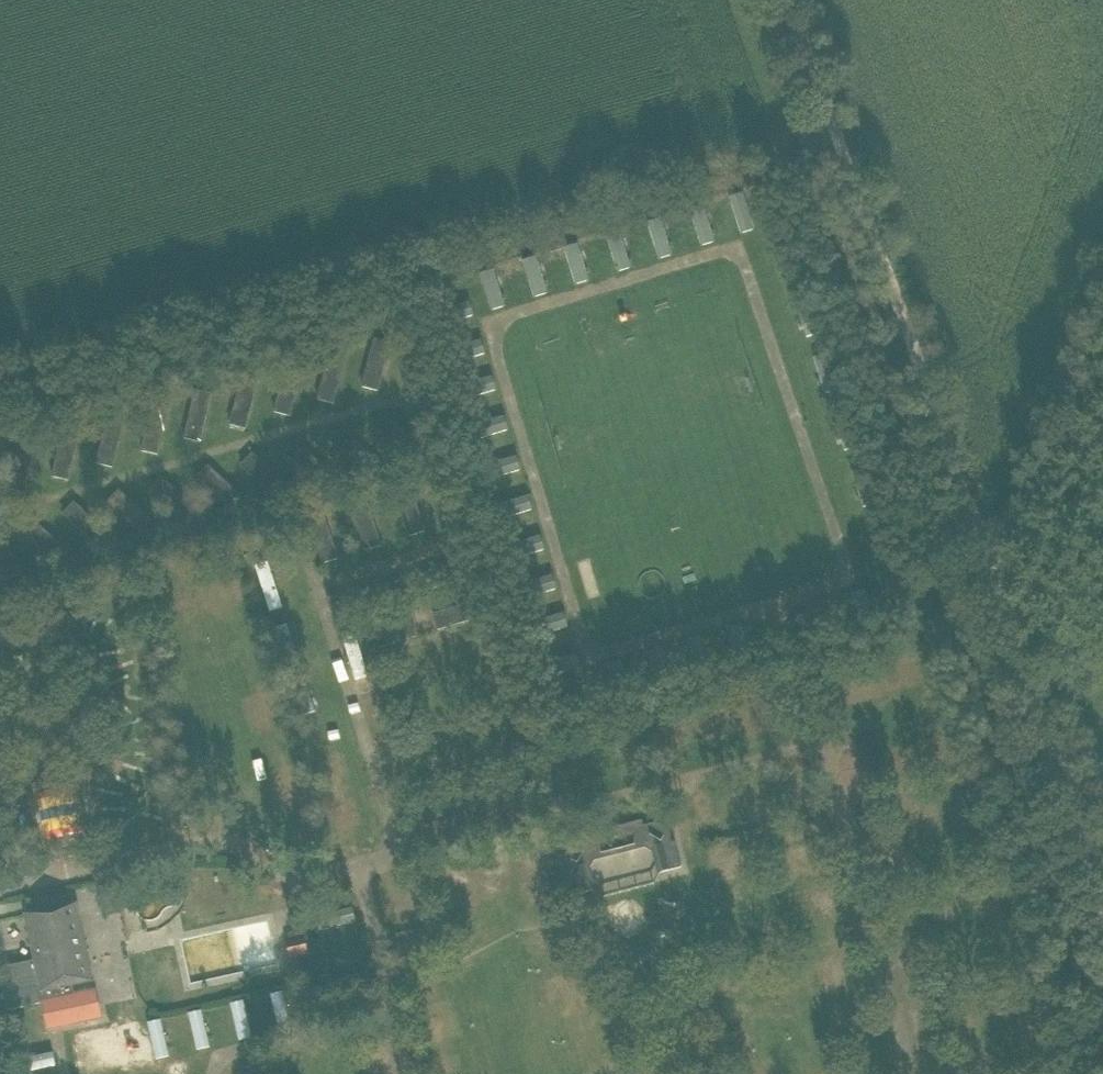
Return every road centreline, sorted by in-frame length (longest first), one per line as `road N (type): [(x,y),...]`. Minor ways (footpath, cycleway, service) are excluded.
road 1 (track): [(1102,899),(781,0)]

